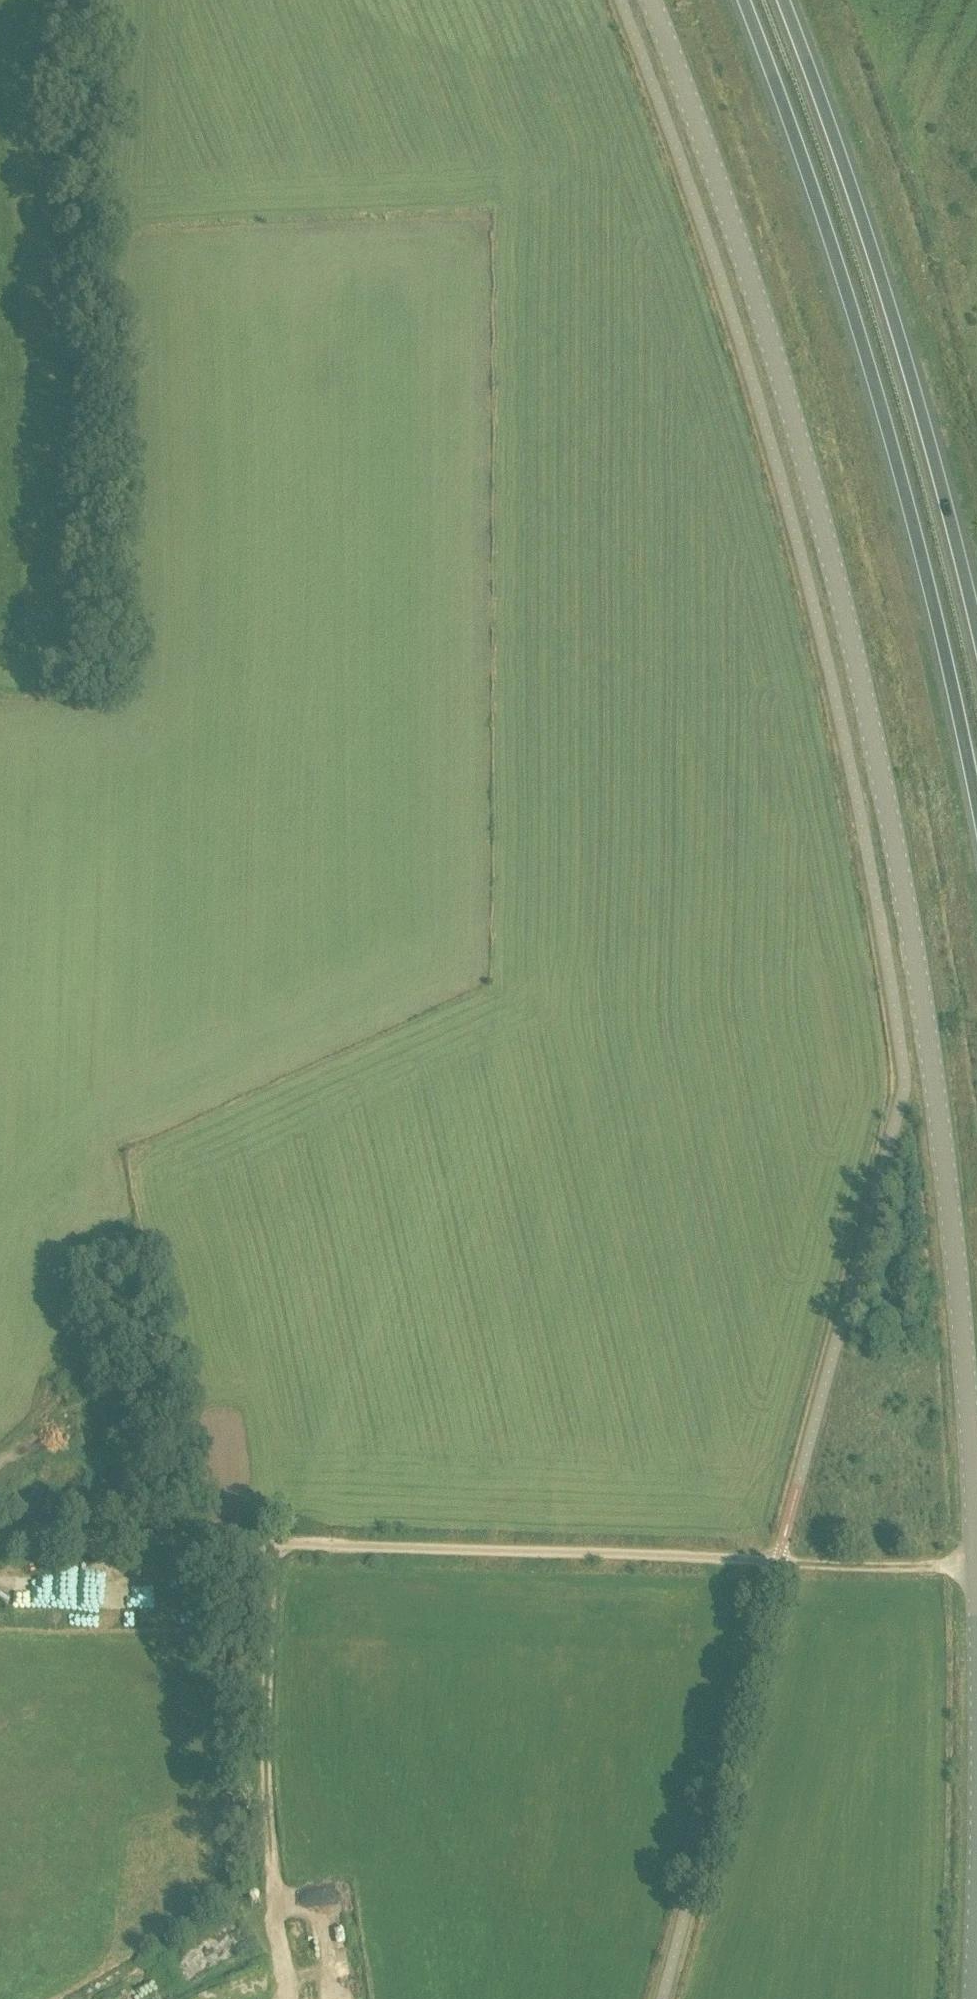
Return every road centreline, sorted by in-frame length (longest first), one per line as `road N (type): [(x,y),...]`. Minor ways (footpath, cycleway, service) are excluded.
road 1 (tertiary): [(650,0),(721,191),(798,437),(869,714),(936,1081),(976,1552)]
road 2 (track): [(976,1564),(0,1532)]
road 3 (trunk): [(743,0),(869,365),(976,819)]
road 4 (trunk): [(976,630),(906,352),(782,0)]

